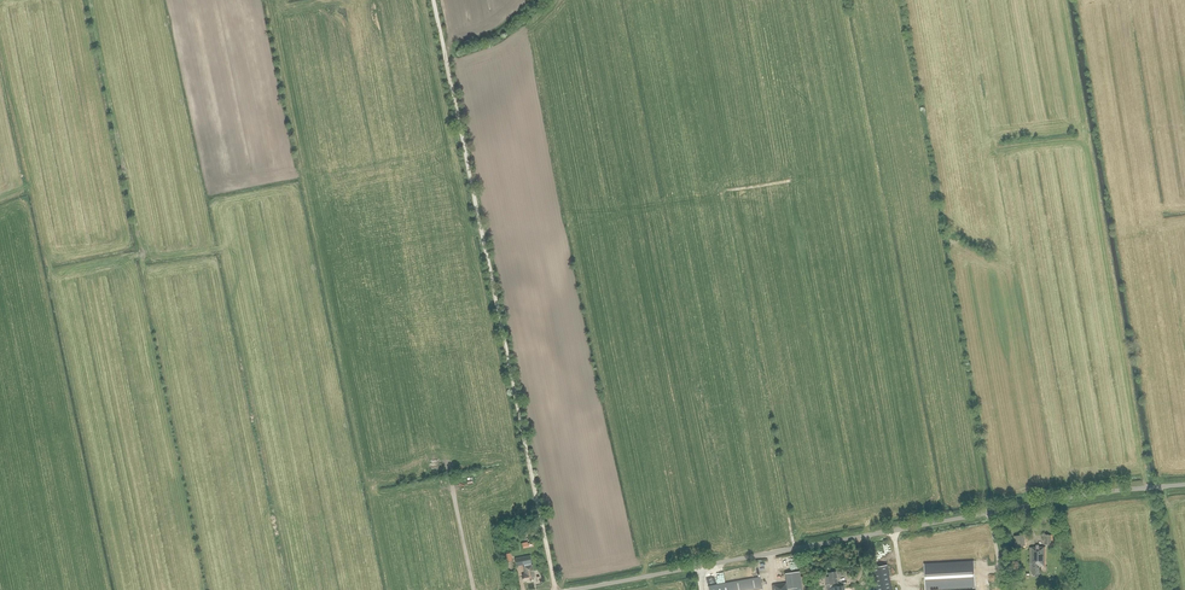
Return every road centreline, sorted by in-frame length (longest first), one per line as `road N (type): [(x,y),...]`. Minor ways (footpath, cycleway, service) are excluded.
road 1 (unclassified): [(575,589),(1080,495),(1184,484)]

